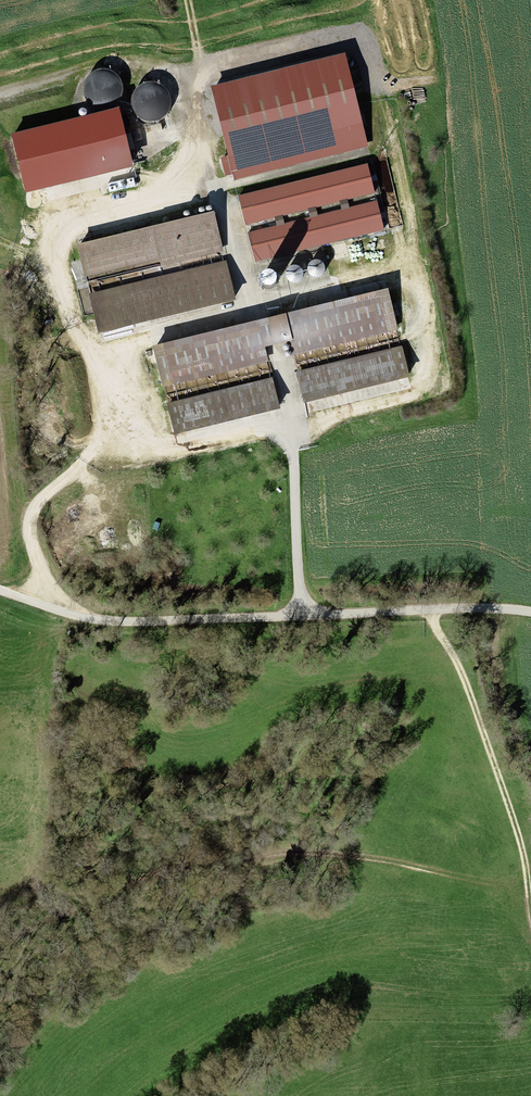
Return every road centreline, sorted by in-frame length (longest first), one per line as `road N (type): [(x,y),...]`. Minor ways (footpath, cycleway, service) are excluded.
road 1 (track): [(106,455),(89,352),(52,249),(67,218),(173,185),(191,171),(200,152),(199,49),(189,0)]
road 2 (track): [(0,949),(29,942),(125,890),(282,852),(393,860),(530,897)]
road 3 (unclassified): [(530,613),(79,619),(0,590)]
road 4 (track): [(48,609),(30,520),(58,487),(106,455),(294,413)]
road 5 (track): [(530,905),(520,840),(434,610)]
road 6 (track): [(43,860),(48,700),(62,614)]

